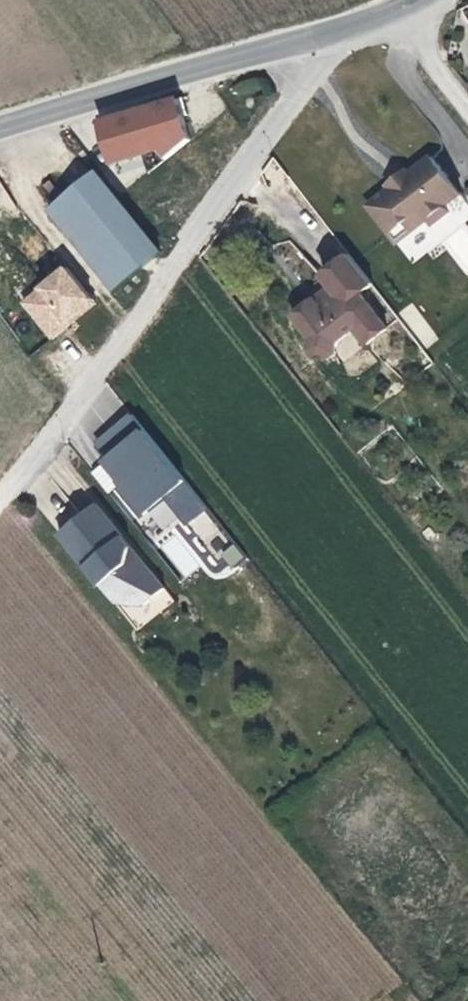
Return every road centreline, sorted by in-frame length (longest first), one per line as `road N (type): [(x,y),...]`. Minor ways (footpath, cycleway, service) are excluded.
road 1 (residential): [(348,35),(82,401),(0,496)]
road 2 (tertiary): [(0,126),(348,35)]

